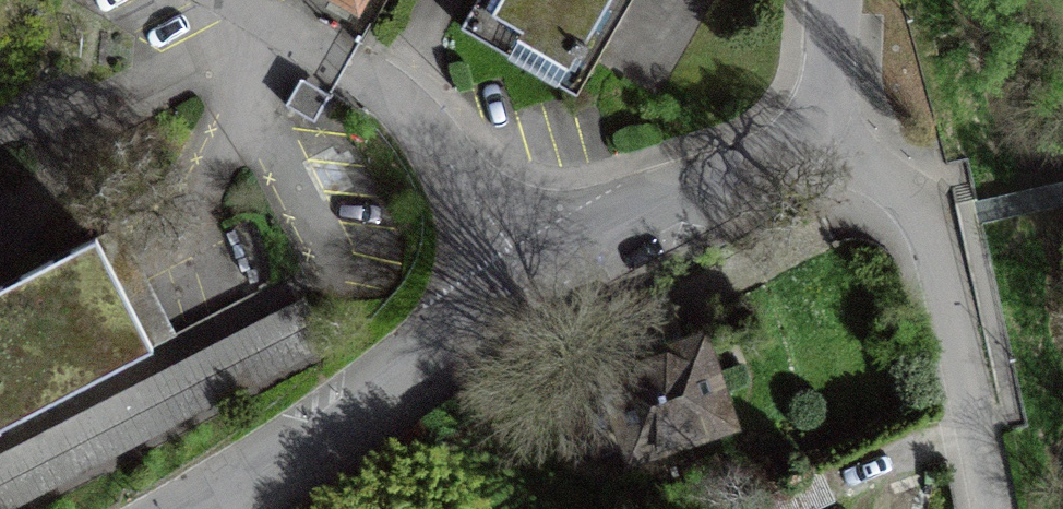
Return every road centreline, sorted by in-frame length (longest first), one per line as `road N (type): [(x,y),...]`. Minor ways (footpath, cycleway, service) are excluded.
road 1 (residential): [(811,135),(766,165),(586,240),(284,447),(175,508)]
road 2 (unclassified): [(811,135),(877,151),(918,188),(933,229),(985,508)]
road 3 (unclassified): [(838,0),(829,90),(811,135)]

